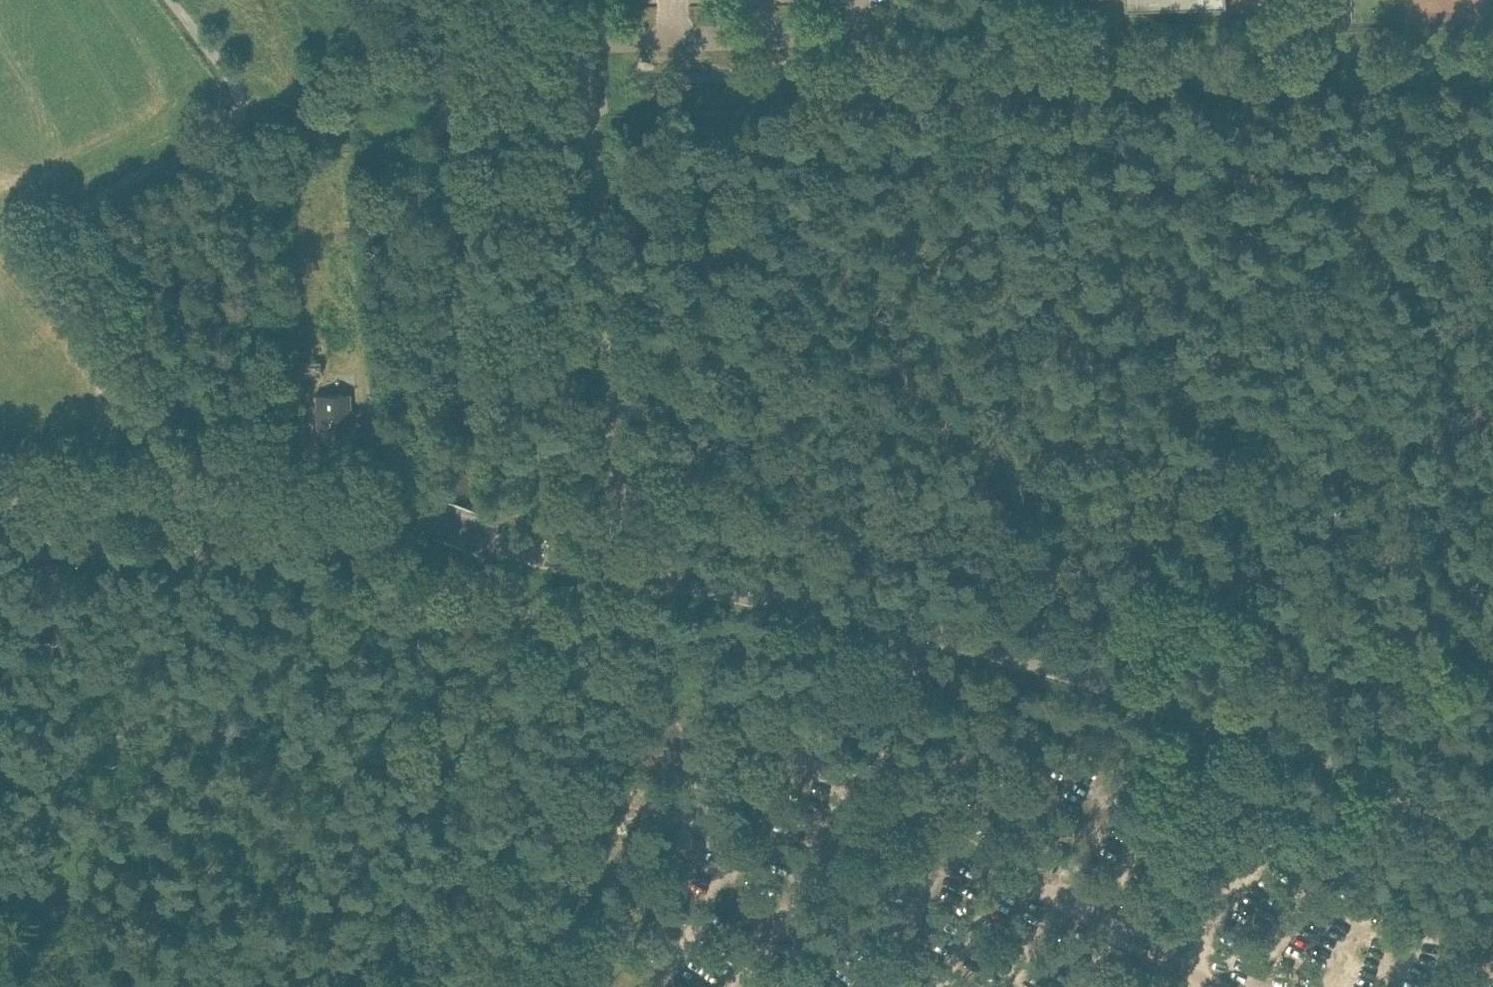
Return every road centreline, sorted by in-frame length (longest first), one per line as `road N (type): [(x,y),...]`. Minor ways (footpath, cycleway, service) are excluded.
road 1 (secondary): [(1492,831),(1105,680),(918,628),(614,570)]
road 2 (unclassified): [(229,496),(210,439),(76,249),(80,216),(105,194),(217,146),(234,128),(240,103),(233,82),(170,0)]
road 3 (unclassified): [(614,570),(581,0)]
road 4 (secondary): [(614,570),(534,558),(396,511),(229,496)]
road 5 (secondary): [(229,496),(0,494)]

